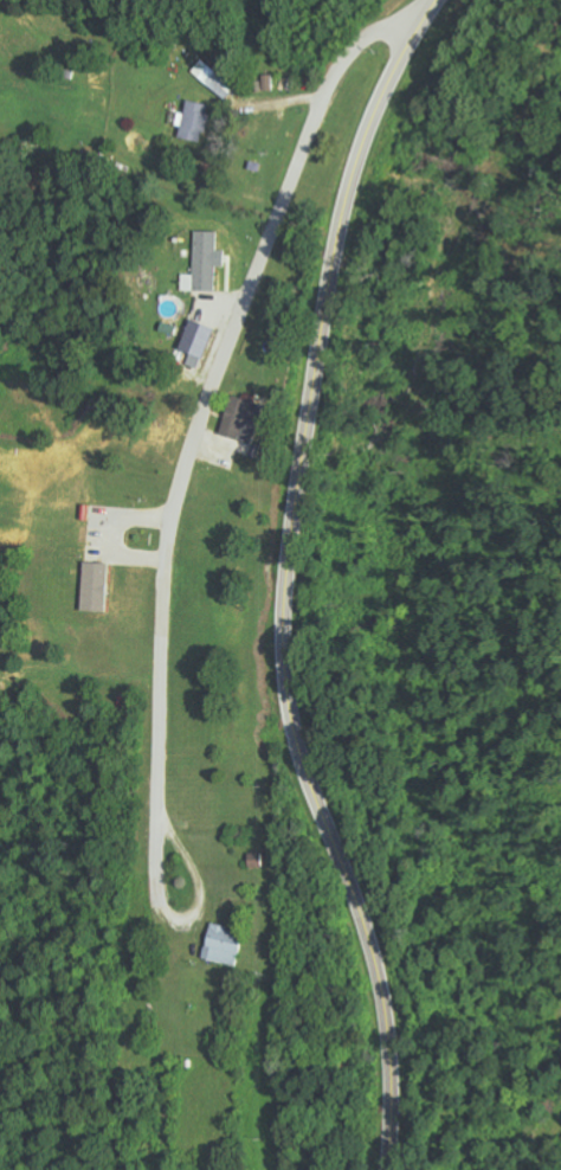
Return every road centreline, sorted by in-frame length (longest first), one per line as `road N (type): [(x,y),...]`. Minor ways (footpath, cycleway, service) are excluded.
road 1 (secondary): [(389,1169),(383,995),(310,776),(285,634),(333,263),(379,108),(438,0)]
road 2 (residential): [(426,0),(356,51),(322,107),(191,461),(166,584),(162,825)]
road 3 (residential): [(189,863),(162,825),(165,898),(182,924),(199,917),(204,901),(189,863)]

